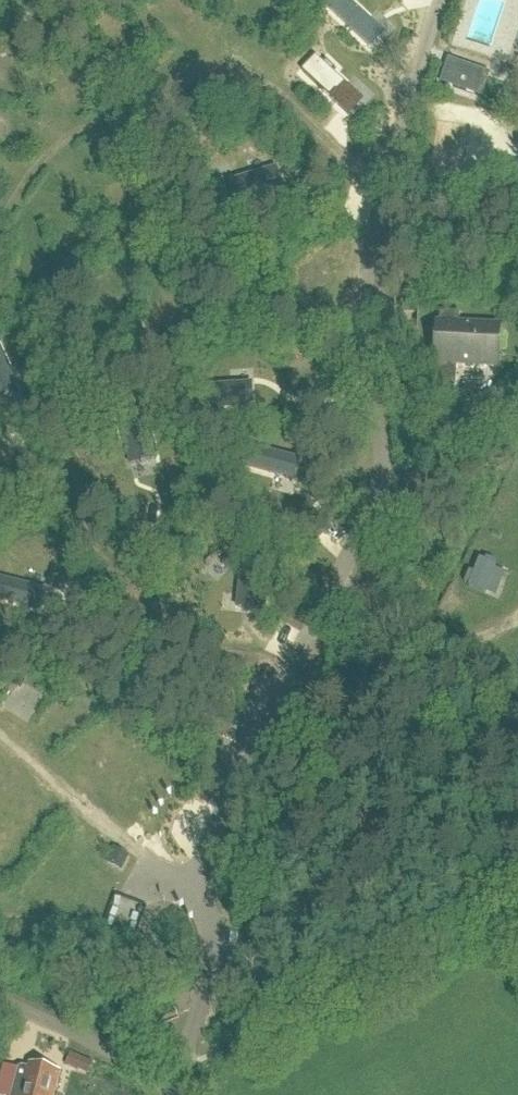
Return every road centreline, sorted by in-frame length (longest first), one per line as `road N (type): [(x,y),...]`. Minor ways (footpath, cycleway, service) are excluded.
road 1 (unclassified): [(0,1001),(123,1058),(172,1094)]

